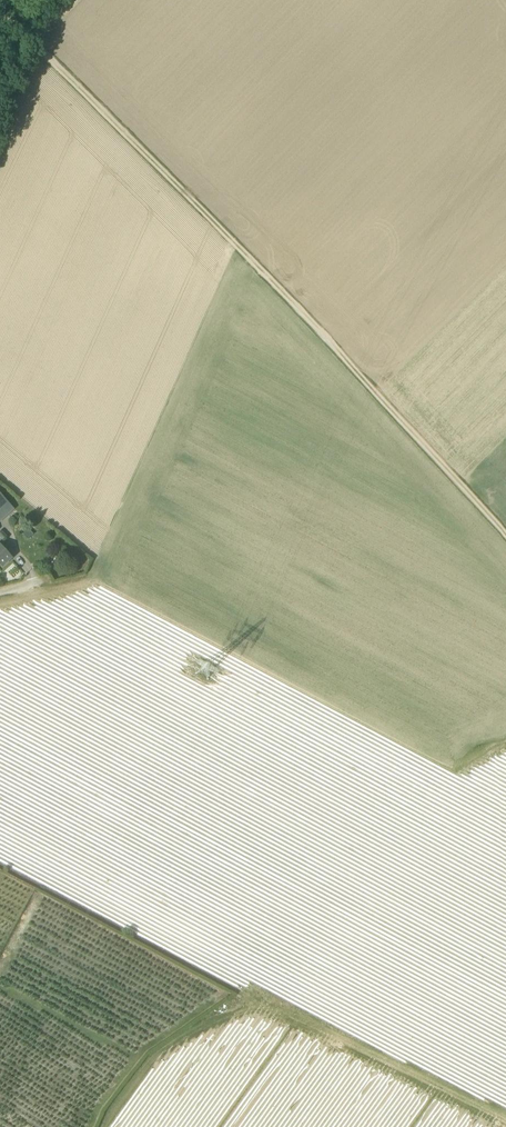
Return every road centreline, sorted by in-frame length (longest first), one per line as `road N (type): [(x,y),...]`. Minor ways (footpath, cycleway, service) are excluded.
road 1 (track): [(34,42),(223,230),(505,533)]

